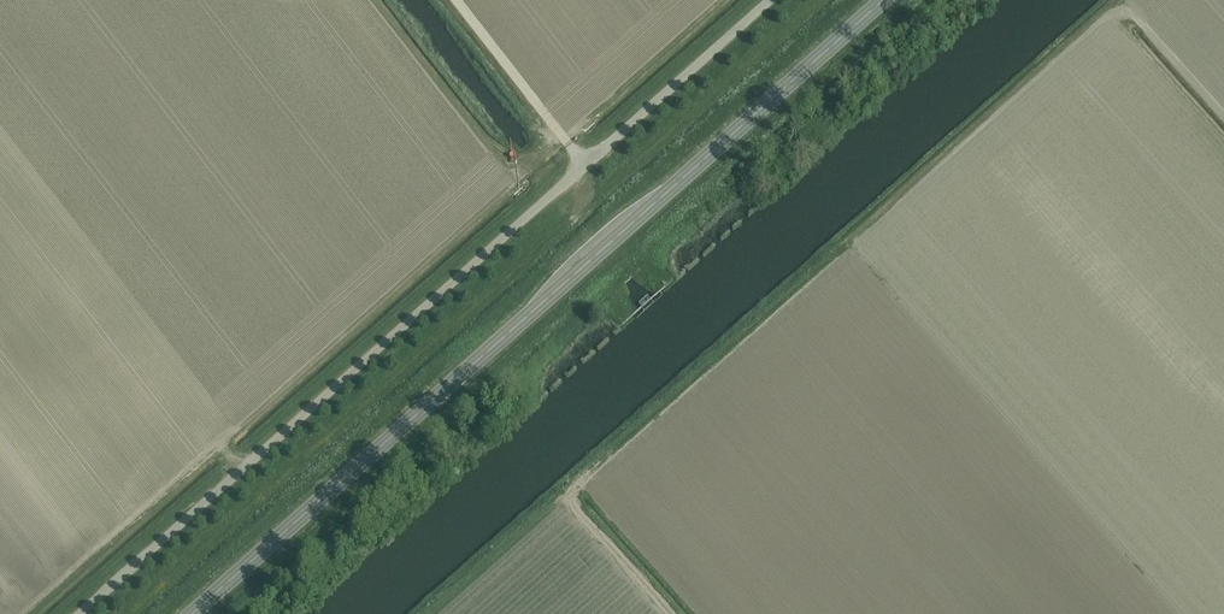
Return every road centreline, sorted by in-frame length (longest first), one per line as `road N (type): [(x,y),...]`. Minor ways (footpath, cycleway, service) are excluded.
road 1 (unclassified): [(78,613),(771,0)]
road 2 (trunk): [(191,613),(883,0)]

